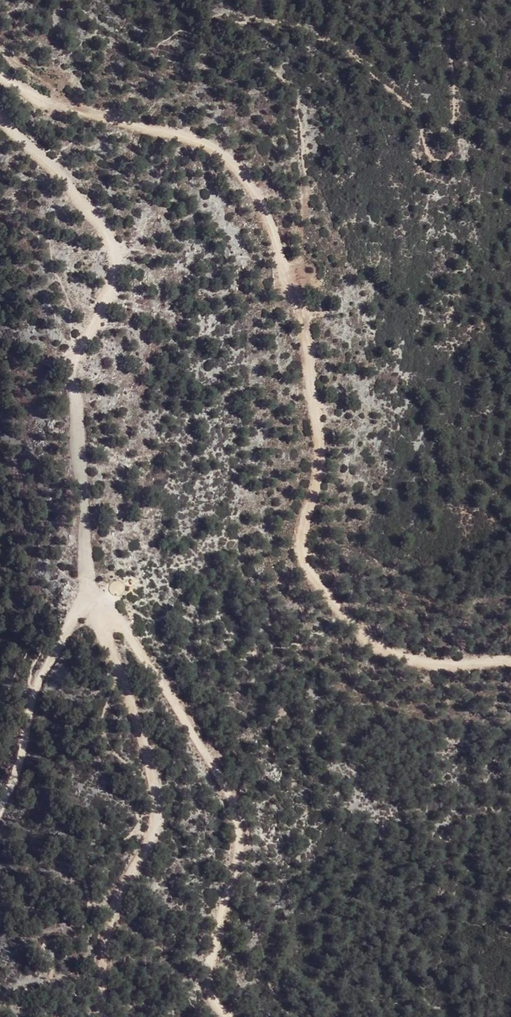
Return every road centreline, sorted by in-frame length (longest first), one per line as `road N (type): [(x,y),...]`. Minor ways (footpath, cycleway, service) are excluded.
road 1 (track): [(510,664),(439,665),(389,653),(367,642),(306,570),(299,539),(321,451),(306,330),(265,215),(233,166),(206,146),(49,104),(0,80)]
road 2 (track): [(0,123),(64,178),(105,234),(117,265),(112,296),(75,366),(89,605)]
road 3 (track): [(89,605),(120,618),(237,819),(238,855),(209,990),(229,1016)]
road 4 (track): [(89,605),(132,710),(156,807),(145,851),(107,925),(103,1016)]
road 5 (track): [(0,808),(25,747),(33,694),(89,605)]

